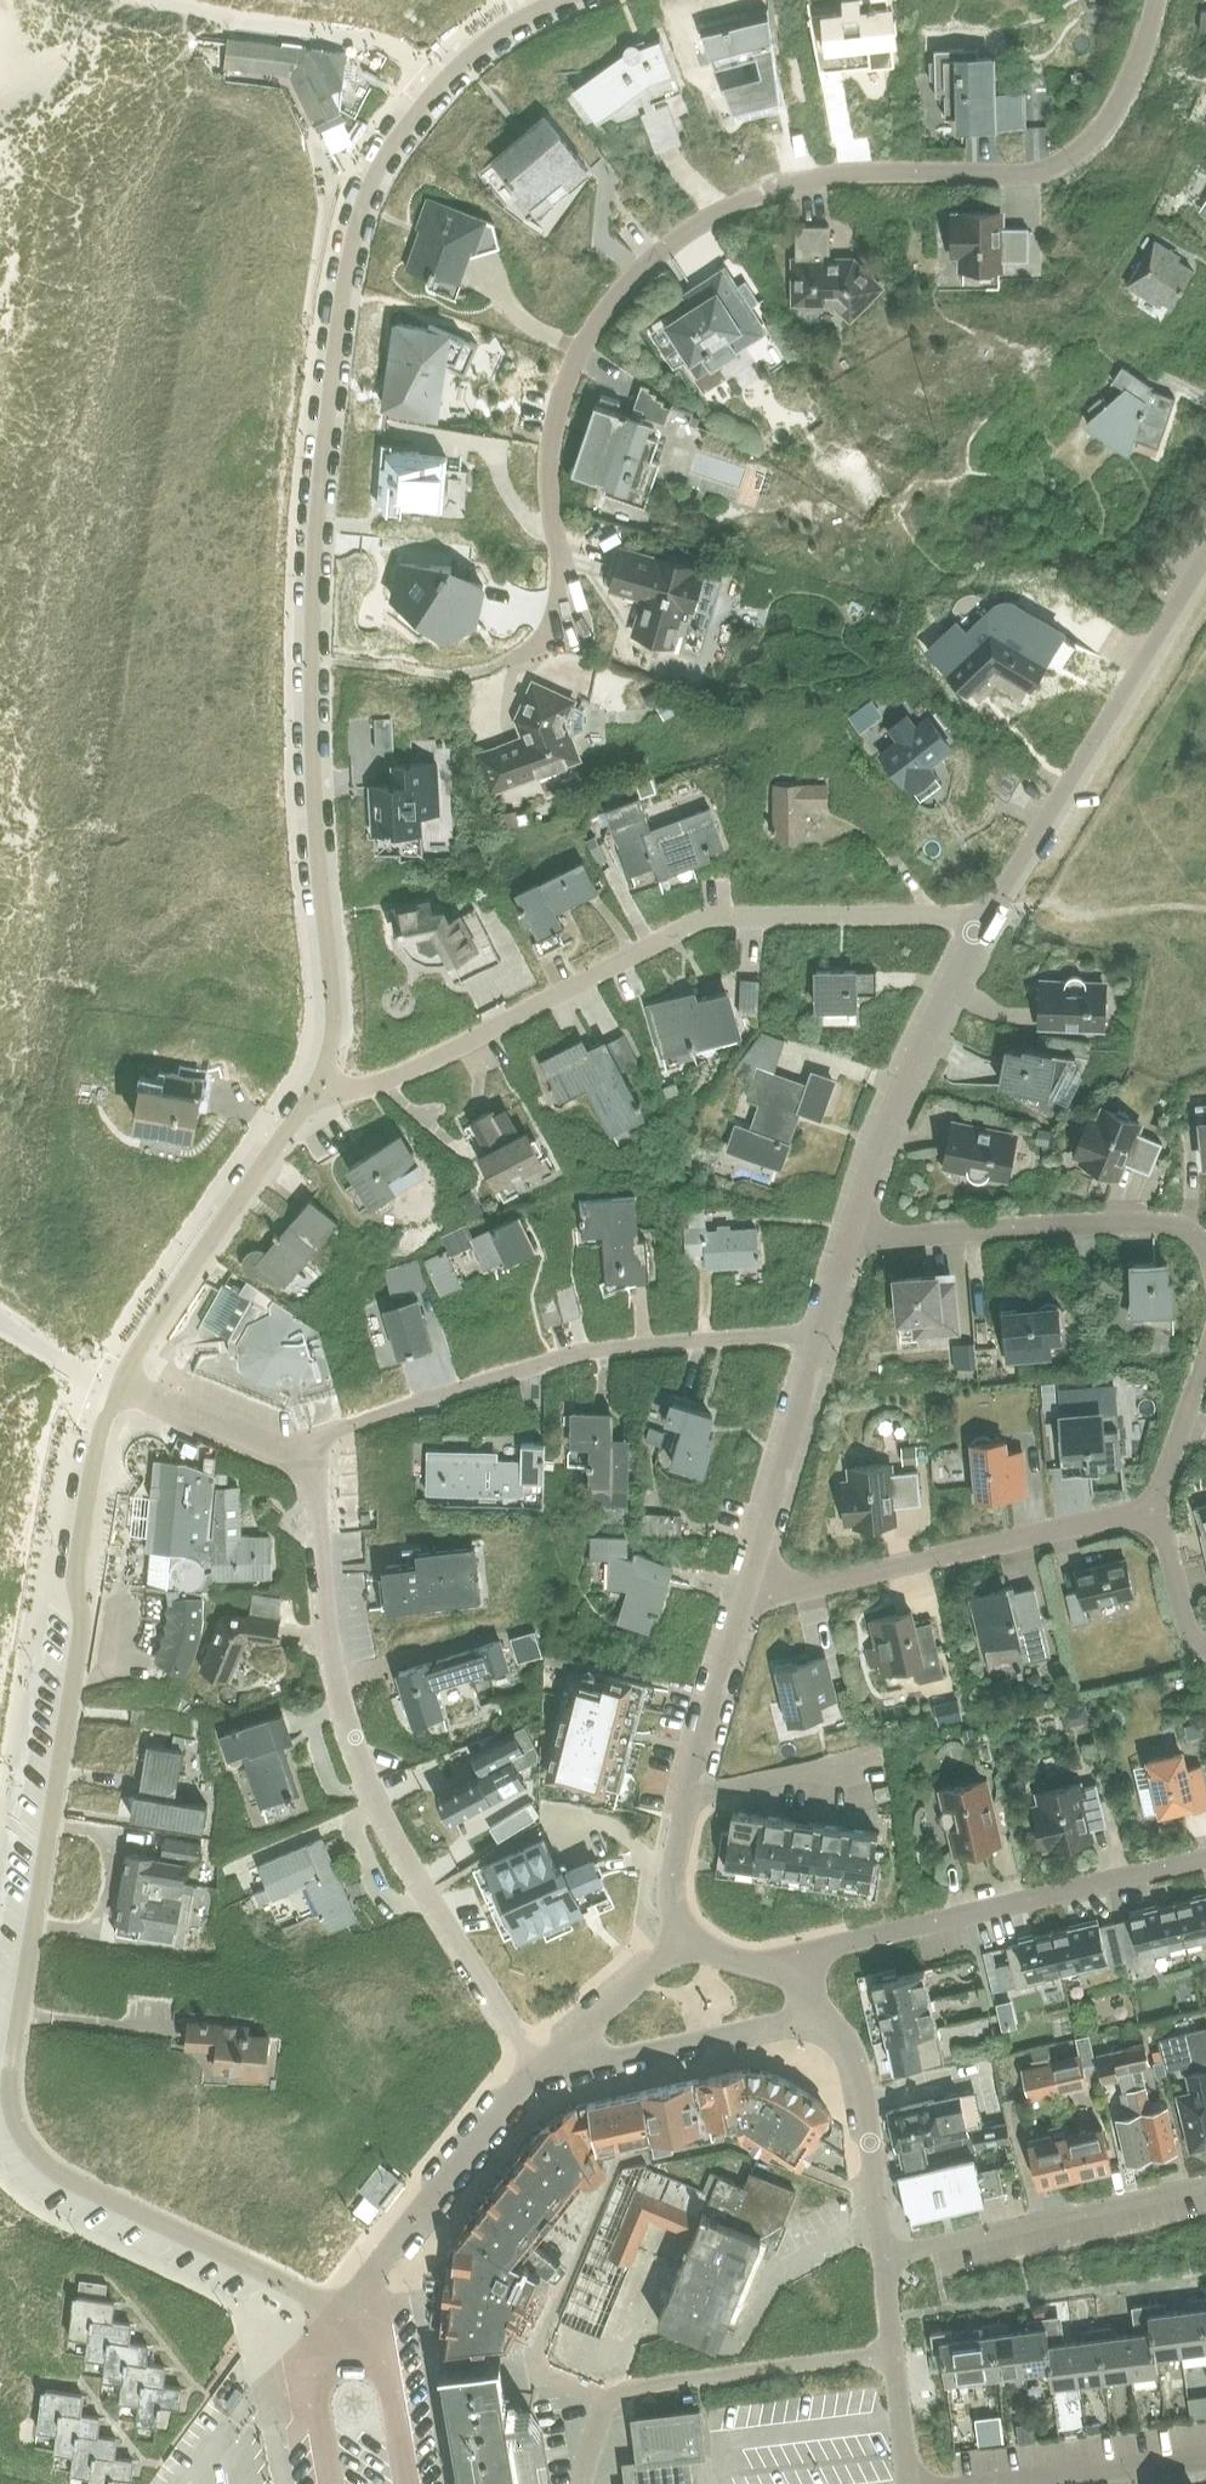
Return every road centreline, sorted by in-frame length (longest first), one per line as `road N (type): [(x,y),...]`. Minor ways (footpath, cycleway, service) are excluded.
road 1 (residential): [(312,1098),(329,1060),(335,1011),(312,747),(316,547),(349,247),(376,176),(440,83),(493,36),(555,0)]
road 2 (residential): [(345,2319),(57,2170),(26,2143),(13,2110),(80,1629),(74,1560),(119,1384)]
road 3 (residential): [(1157,0),(1118,106),(1063,163),(789,184),(699,225),(641,270),(585,341),(557,413),(550,475),(562,568),(559,620),(542,641),(503,662)]
road 4 (residential): [(312,1098),(408,1070),(712,918),(984,915)]
road 5 (residential): [(536,2068),(419,1886),(360,1765),(332,1655),(304,1440)]
road 6 (residential): [(304,1440),(584,1352),(820,1329)]
road 7 (residential): [(783,1975),(849,1942),(1205,1857)]
road 8 (residential): [(984,915),(1205,551)]
road 9 (residential): [(749,1593),(1153,1508)]
road 10 (residential): [(1205,1250),(1190,1230),(1160,1222),(850,1240)]
road 11 (residential): [(690,1936),(672,1905),(672,1861),(749,1593)]
road 12 (residential): [(850,1240),(907,1080),(984,915)]
road 13 (residential): [(119,1384),(312,1098)]
road 14 (residential): [(882,2256),(1205,2183)]
road 15 (unclassified): [(345,2319),(536,2068)]
road 16 (residential): [(827,2013),(536,2068)]
road 17 (residential): [(609,2397),(896,2352)]
road 18 (residential): [(749,1593),(820,1329)]
road 19 (residential): [(882,2256),(859,2069),(827,2013)]
road 20 (residential): [(987,2483),(1205,2456)]
road 21 (residential): [(536,2068),(690,1936)]
road 22 (residential): [(119,1384),(253,1435),(304,1440)]
road 23 (residential): [(406,2483),(383,2364),(345,2319)]
road 24 (residential): [(345,2319),(314,2371),(332,2483)]
road 25 (residential): [(1153,1508),(1205,1354)]
road 26 (residential): [(1153,1508),(1189,1630),(1205,1652)]
road 27 (residential): [(912,2483),(896,2352)]

